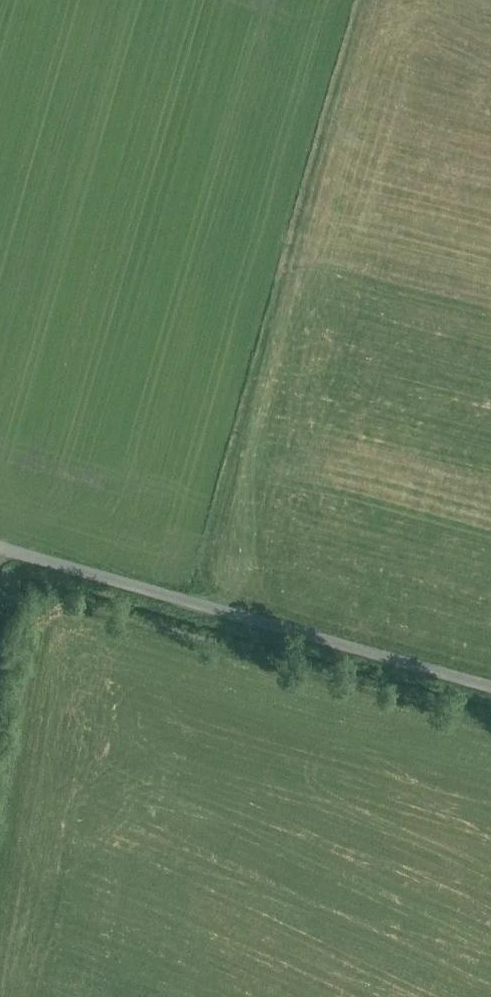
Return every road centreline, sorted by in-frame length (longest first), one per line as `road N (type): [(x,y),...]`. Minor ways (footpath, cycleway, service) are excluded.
road 1 (unclassified): [(0,545),(490,685)]

